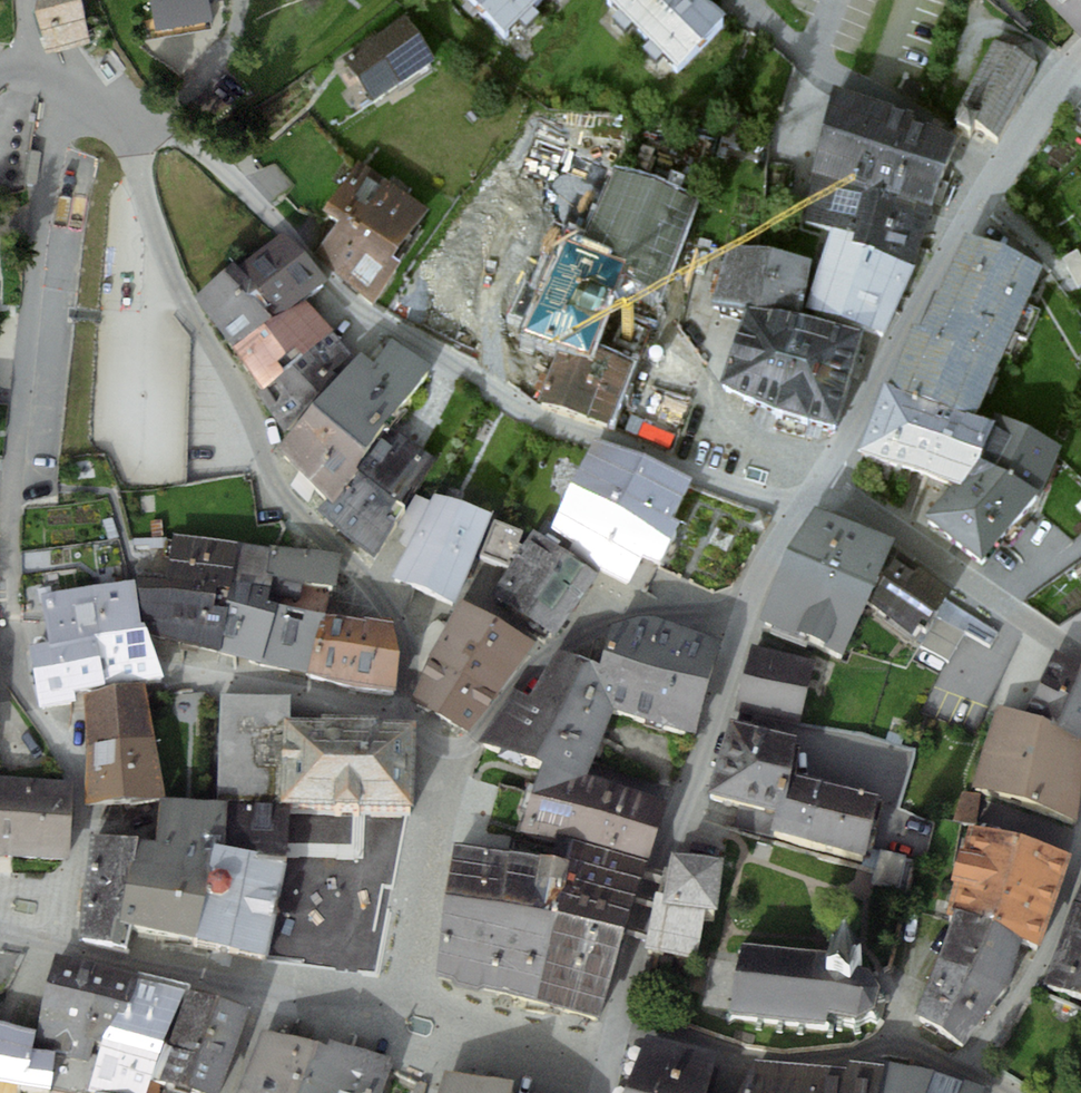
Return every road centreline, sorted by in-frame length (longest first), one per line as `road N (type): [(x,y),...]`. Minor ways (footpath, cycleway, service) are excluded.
road 1 (residential): [(129,131),(192,313),(267,472),(297,513),(384,600),(408,651),(406,707),(452,757),(434,802),(401,992)]
road 2 (residential): [(63,85),(18,393),(9,615),(19,679),(75,784),(71,877),(51,950)]
road 3 (residential): [(129,131),(161,119),(255,199),(340,297),(537,421),(796,509)]
road 4 (tertiary): [(621,1013),(645,911),(743,627),(796,509)]
road 5 (residential): [(621,1013),(774,1058),(865,1053),(894,1036),(968,1072)]
road 6 (tertiary): [(818,478),(857,427),(994,172)]
road 7 (residential): [(818,478),(1080,654)]
road 8 (residential): [(994,172),(928,123),(876,102),(814,59),(746,0)]
road 9 (residential): [(1080,851),(1045,954),(968,1072)]
road 10 (residential): [(264,988),(51,950)]
road 11 (residential): [(448,1031),(606,1079)]
road 12 (tertiary): [(994,172),(1080,51)]
road 13 (residential): [(401,992),(264,988)]

